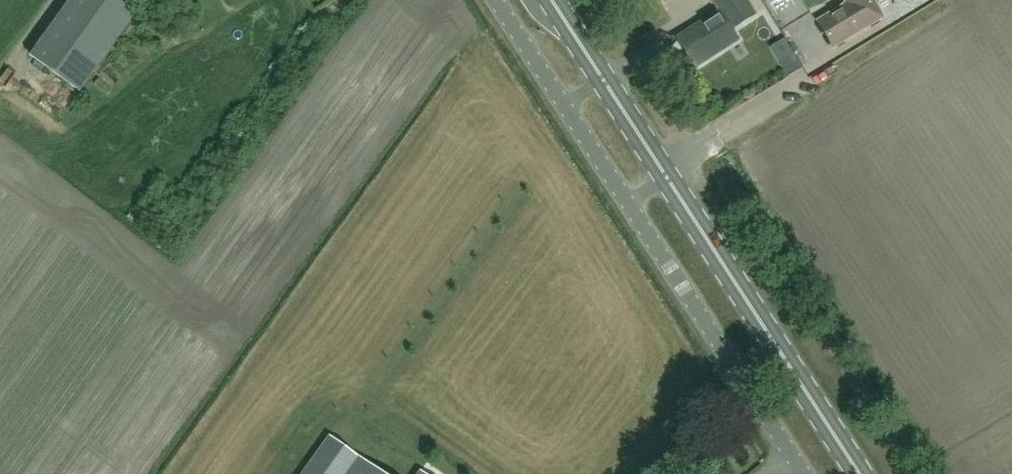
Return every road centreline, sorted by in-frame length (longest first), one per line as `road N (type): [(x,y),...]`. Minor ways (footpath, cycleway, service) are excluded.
road 1 (unclassified): [(811,473),(499,0)]
road 2 (primary): [(861,473),(552,0)]

